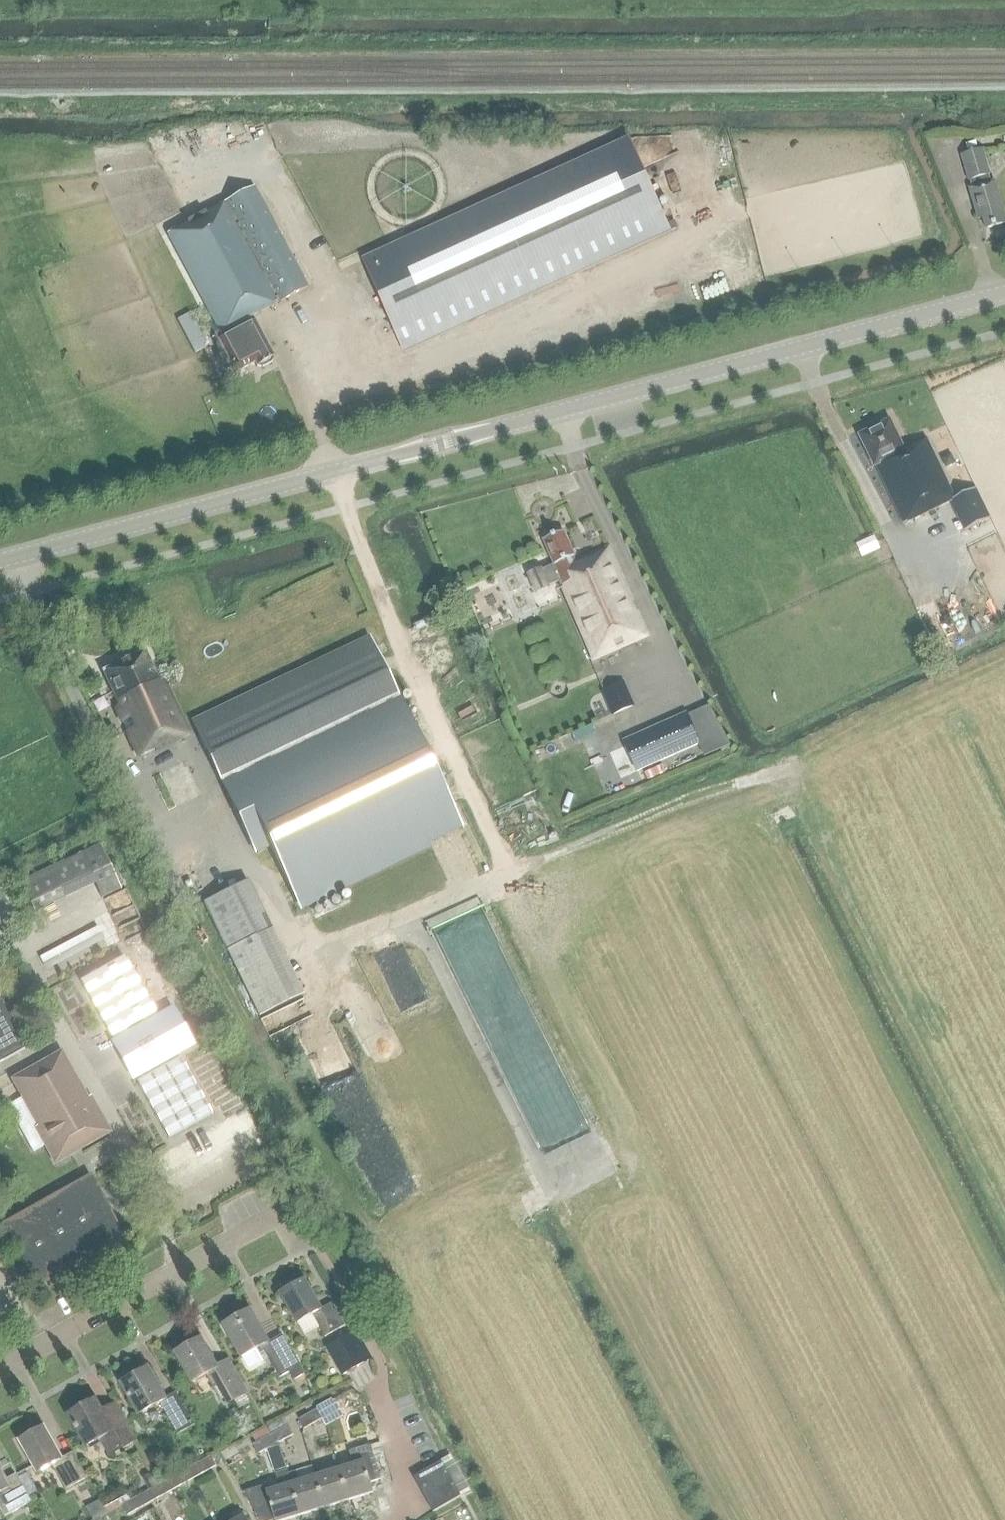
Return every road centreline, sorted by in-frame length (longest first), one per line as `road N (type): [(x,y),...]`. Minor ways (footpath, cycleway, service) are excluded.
road 1 (tertiary): [(1004,293),(0,561)]
road 2 (residential): [(0,1369),(260,1224)]

